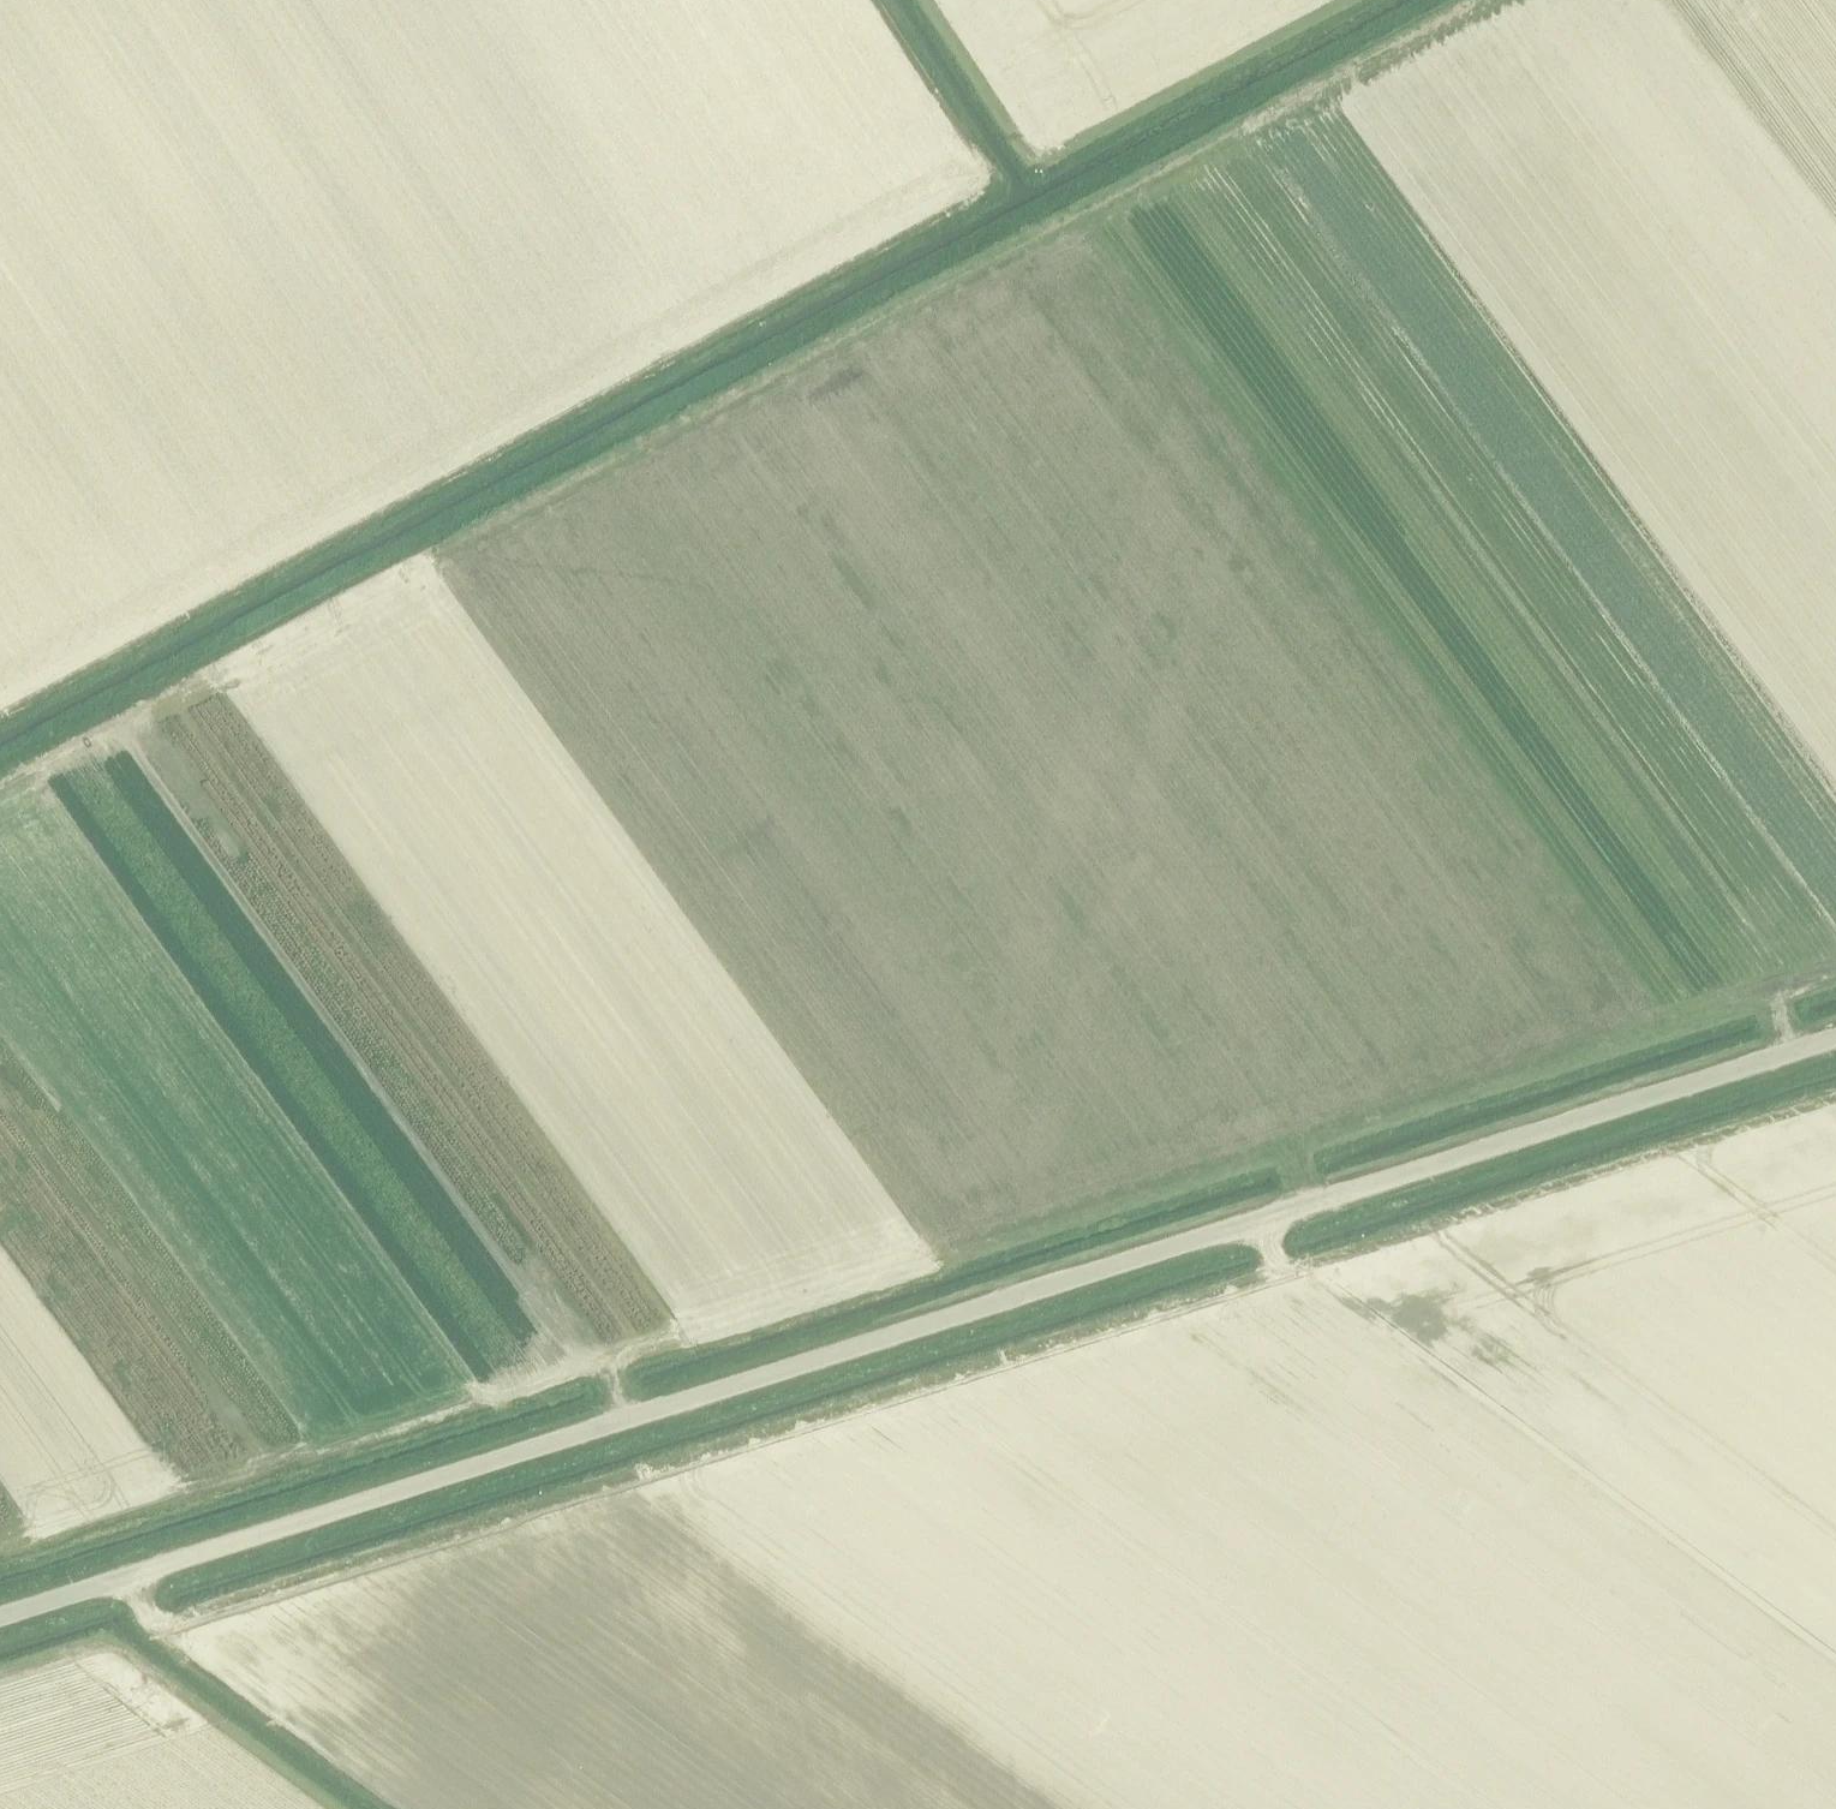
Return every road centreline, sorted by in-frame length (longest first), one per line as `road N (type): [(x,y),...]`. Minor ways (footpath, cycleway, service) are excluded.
road 1 (unclassified): [(0,1617),(1835,1039)]

